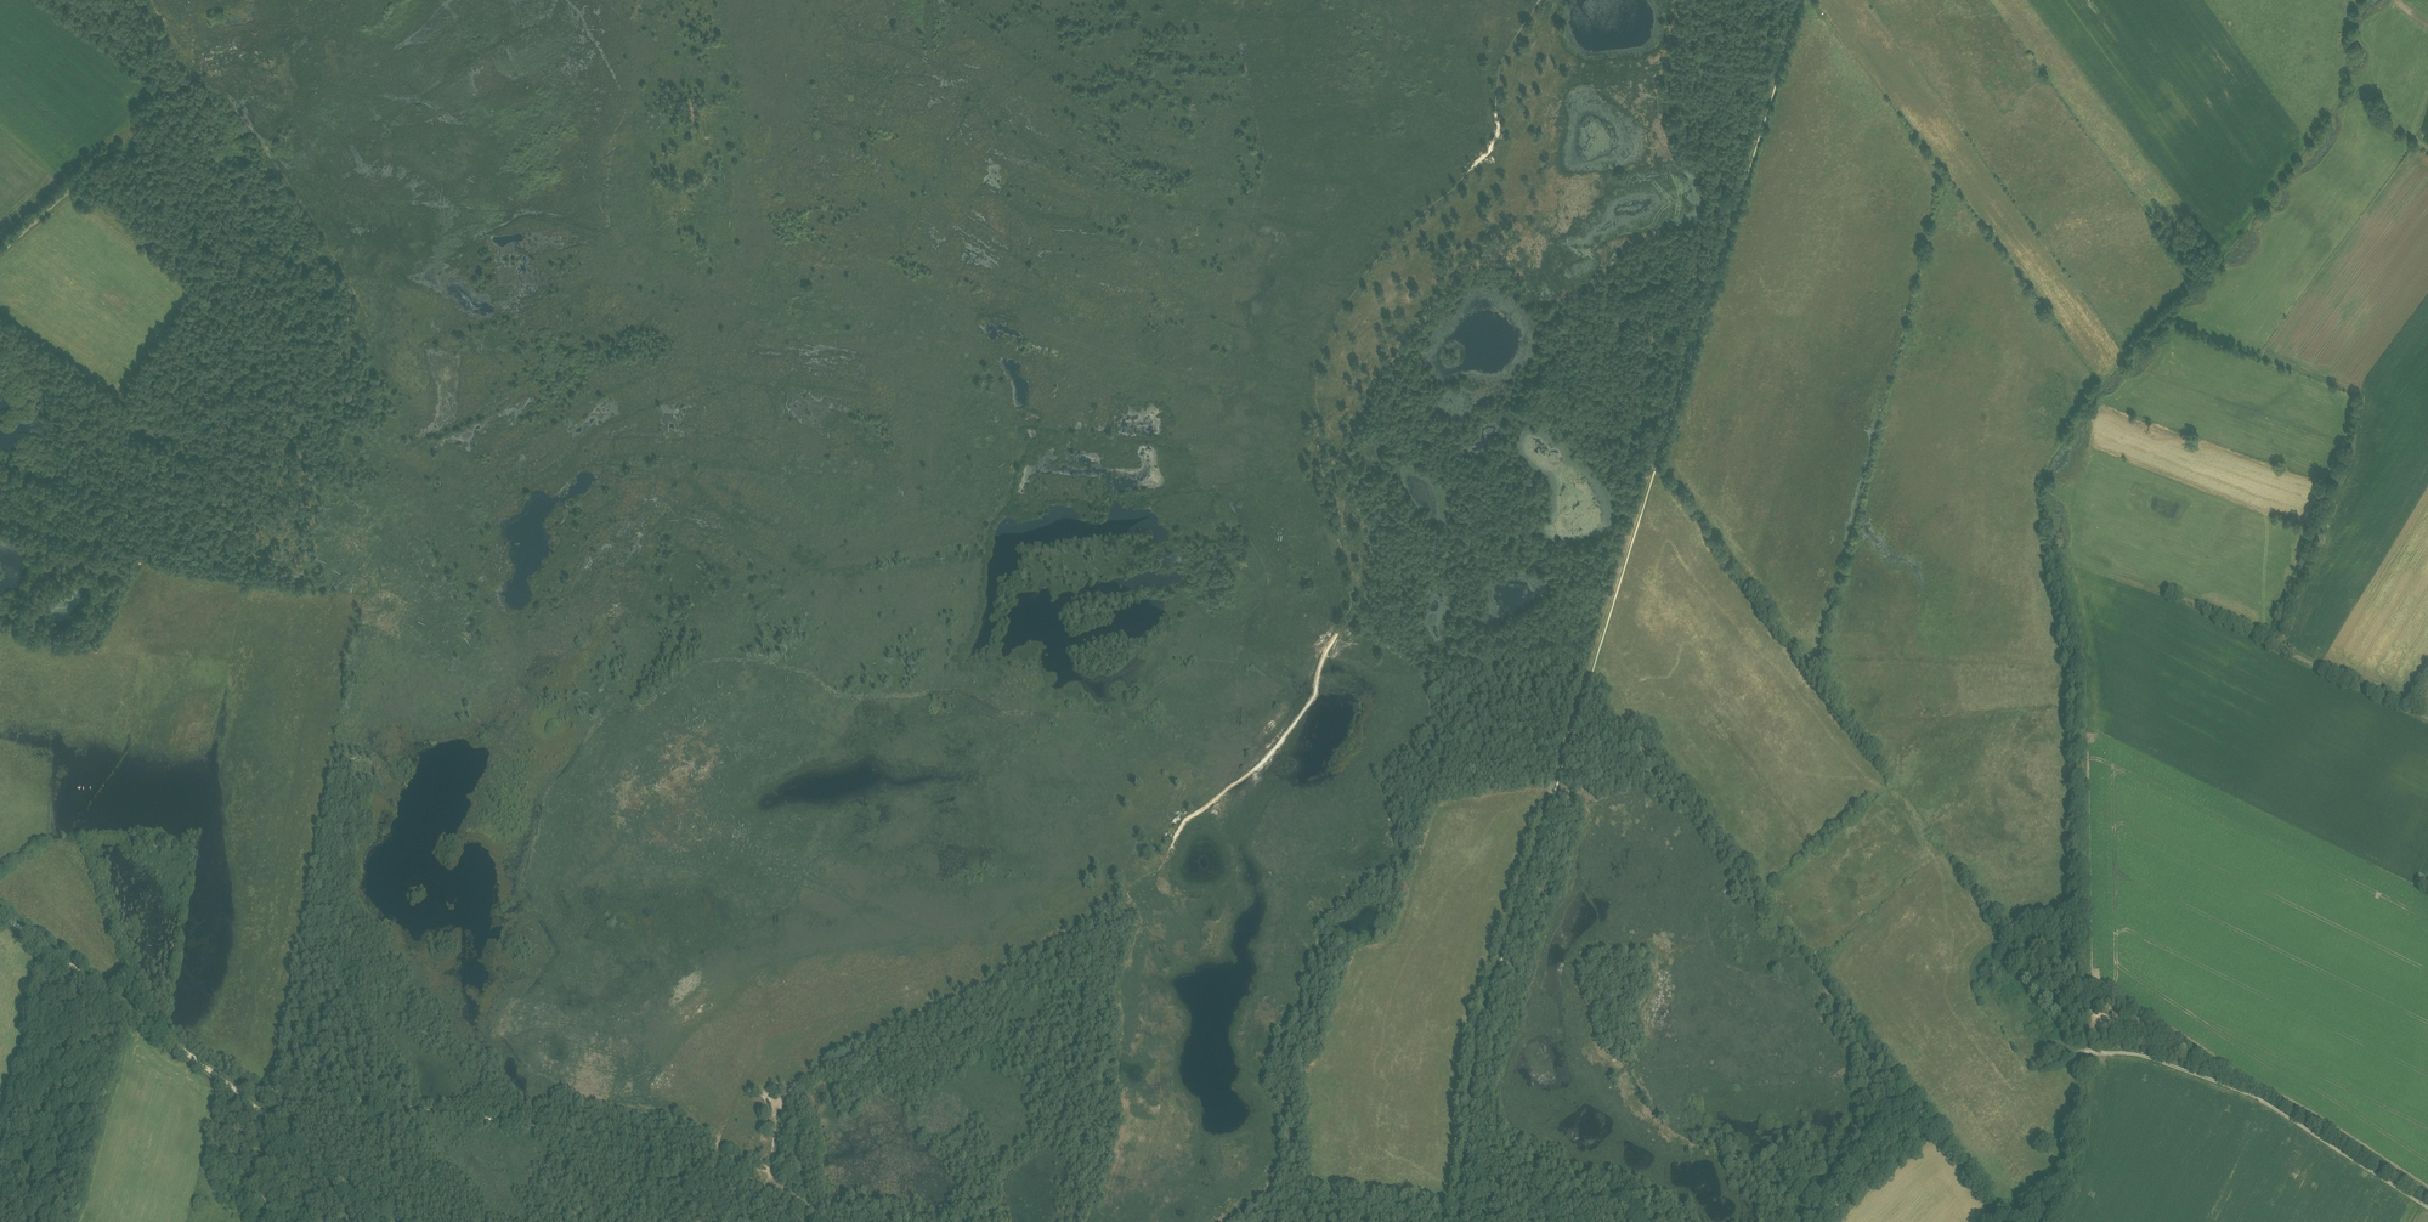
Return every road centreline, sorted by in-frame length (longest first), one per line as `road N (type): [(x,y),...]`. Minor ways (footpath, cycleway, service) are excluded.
road 1 (track): [(2427,1210),(2265,1103),(2169,1066),(2118,1052),(2071,1053),(2031,1073)]
road 2 (track): [(2427,720),(2283,652),(2280,631),(2331,486)]
road 3 (unclassified): [(227,1083),(0,911)]
road 4 (track): [(227,1083),(395,1221)]

